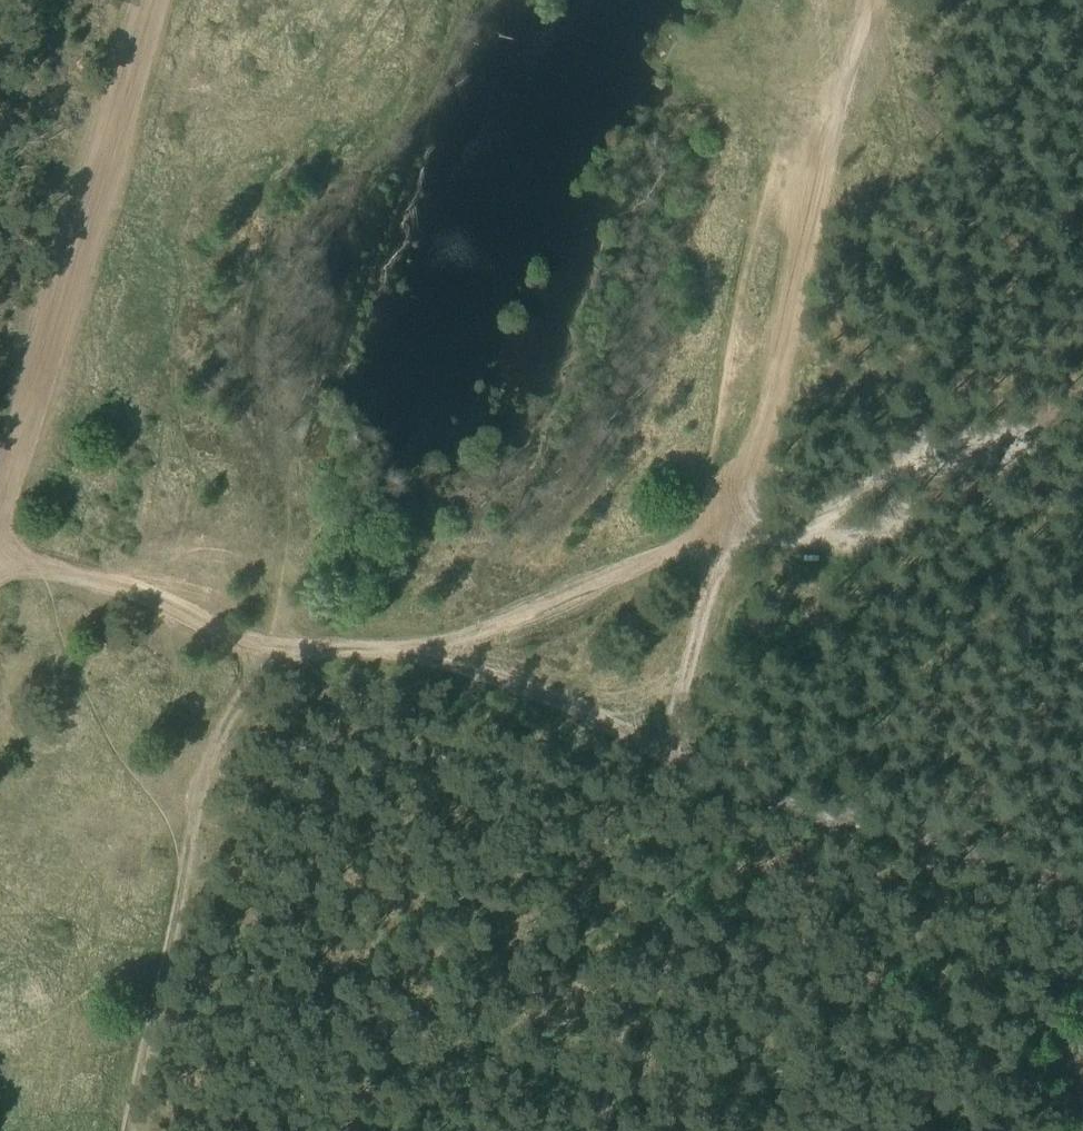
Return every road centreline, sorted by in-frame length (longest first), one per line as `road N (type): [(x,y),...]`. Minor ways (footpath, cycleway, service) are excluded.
road 1 (track): [(0,532),(157,0)]

